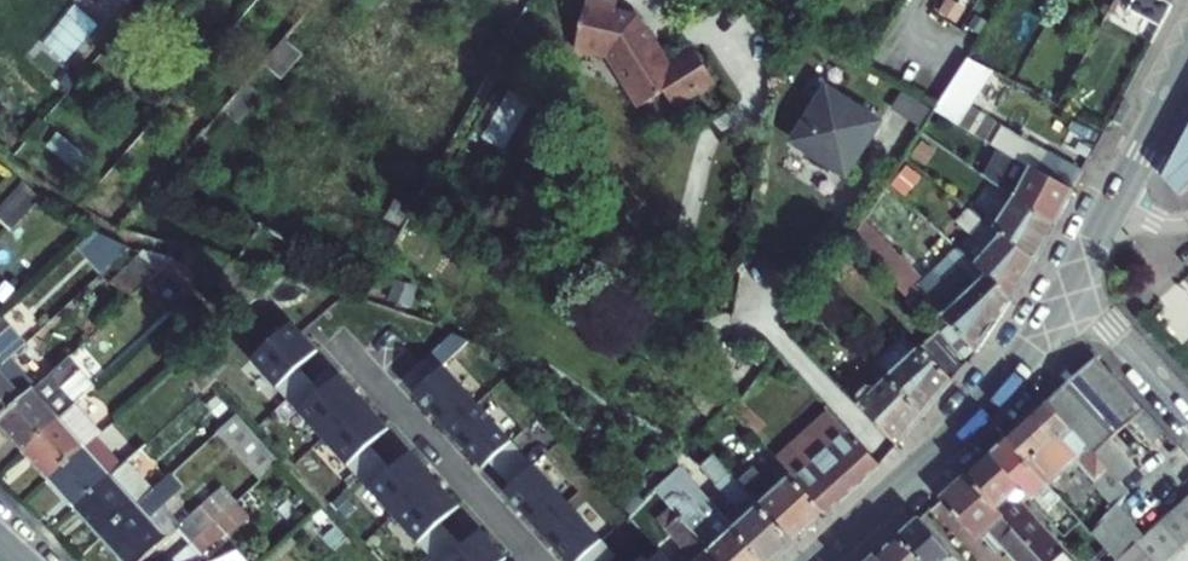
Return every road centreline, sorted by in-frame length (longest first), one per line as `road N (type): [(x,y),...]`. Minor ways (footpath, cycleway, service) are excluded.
road 1 (secondary): [(1070,283),(966,426),(819,560)]
road 2 (residential): [(1187,413),(1070,283)]
road 3 (secondary): [(1187,63),(1114,207)]

